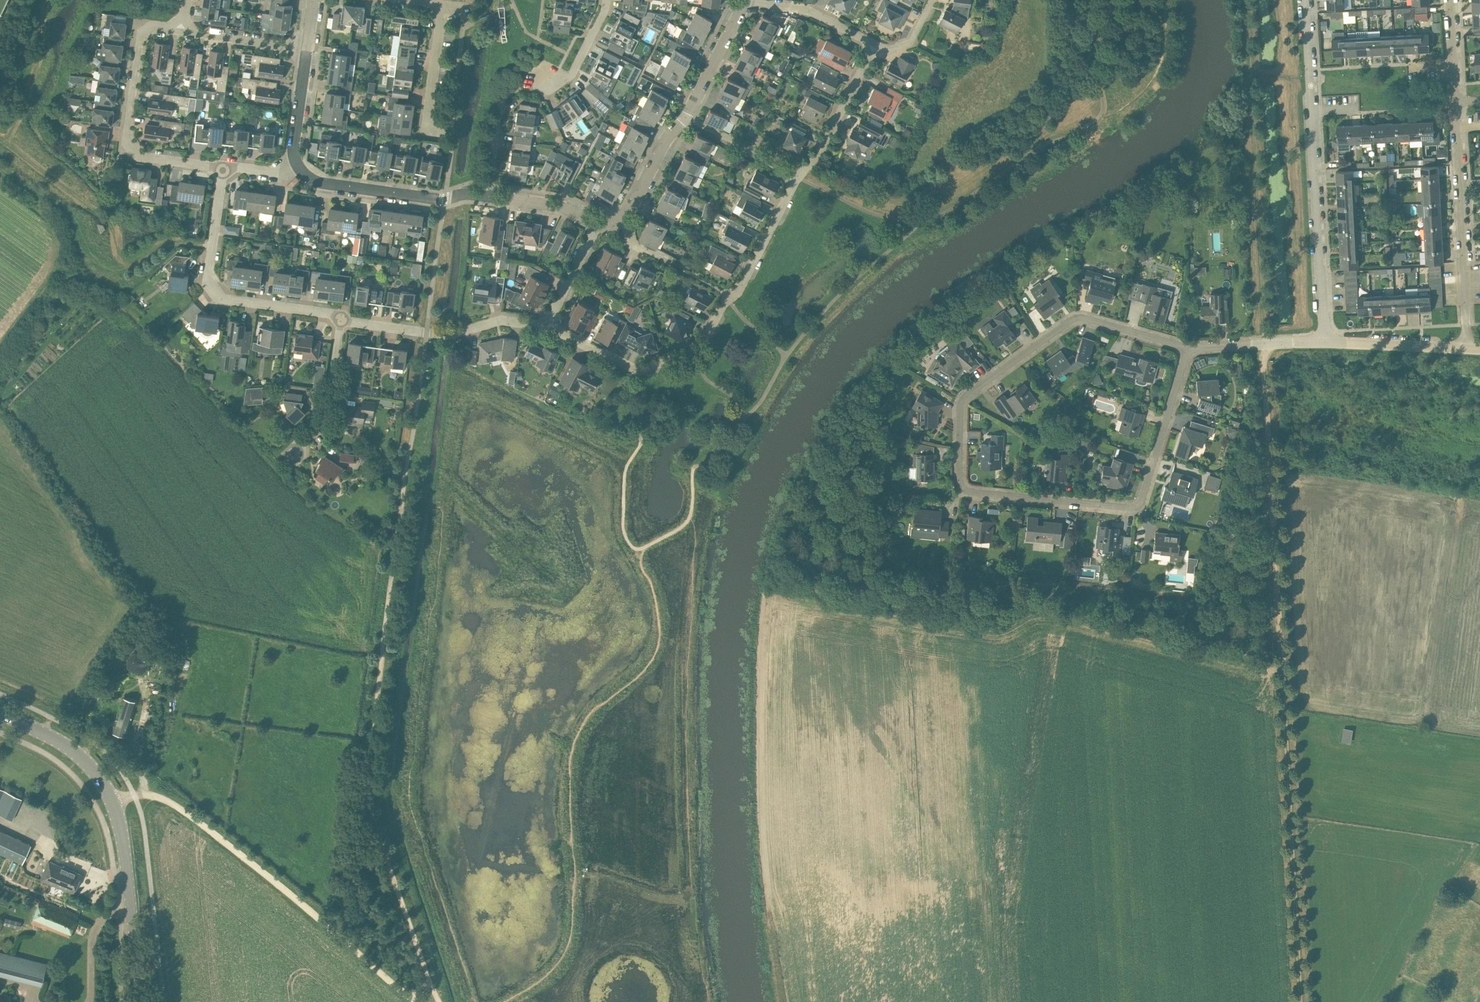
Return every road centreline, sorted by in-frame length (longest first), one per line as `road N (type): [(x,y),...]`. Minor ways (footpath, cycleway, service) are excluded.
road 1 (residential): [(1187,348),(1139,506),(967,491),(960,482),(966,395),(1085,318)]
road 2 (track): [(1300,1001),(1270,464)]
road 3 (track): [(432,983),(414,1000),(183,809),(151,795),(112,802)]
road 4 (residential): [(546,325),(638,371),(696,352),(798,178)]
road 5 (residential): [(1327,343),(1307,0)]
road 6 (residential): [(225,167),(142,157),(127,138),(141,37),(155,26),(184,31)]
road 7 (residential): [(340,319),(224,299),(208,277),(225,167)]
road 8 (residential): [(489,197),(502,100),(571,75),(605,0)]
road 9 (residential): [(1467,347),(1455,98)]
road 10 (tertiary): [(142,1001),(127,851),(112,802)]
road 11 (residential): [(299,170),(320,183),(445,200),(489,197)]
road 12 (tertiary): [(0,716),(77,752),(112,802)]
road 13 (residential): [(295,451),(329,405),(340,319)]
road 14 (residential): [(598,222),(623,216),(687,117)]
road 15 (unclassified): [(1187,348),(1327,343)]
road 16 (unclassified): [(1467,347),(1327,343)]
road 17 (residential): [(798,178),(867,58)]
road 18 (residential): [(687,117),(745,1)]
road 19 (residential): [(798,178),(687,117)]
road 20 (residential): [(863,38),(808,11),(745,1)]
road 21 (residential): [(184,31),(308,47)]
road 22 (residential): [(308,47),(294,143),(299,170)]
road 23 (residential): [(429,128),(446,5)]
road 24 (residential): [(427,333),(501,320),(546,325)]

